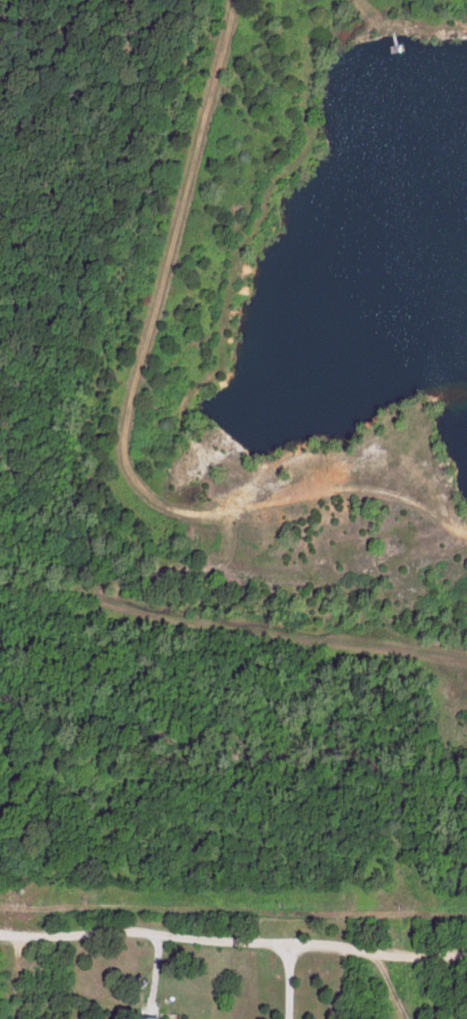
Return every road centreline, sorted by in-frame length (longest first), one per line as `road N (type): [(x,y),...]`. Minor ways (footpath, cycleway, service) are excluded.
road 1 (residential): [(0,936),(161,935),(397,960),(466,957)]

